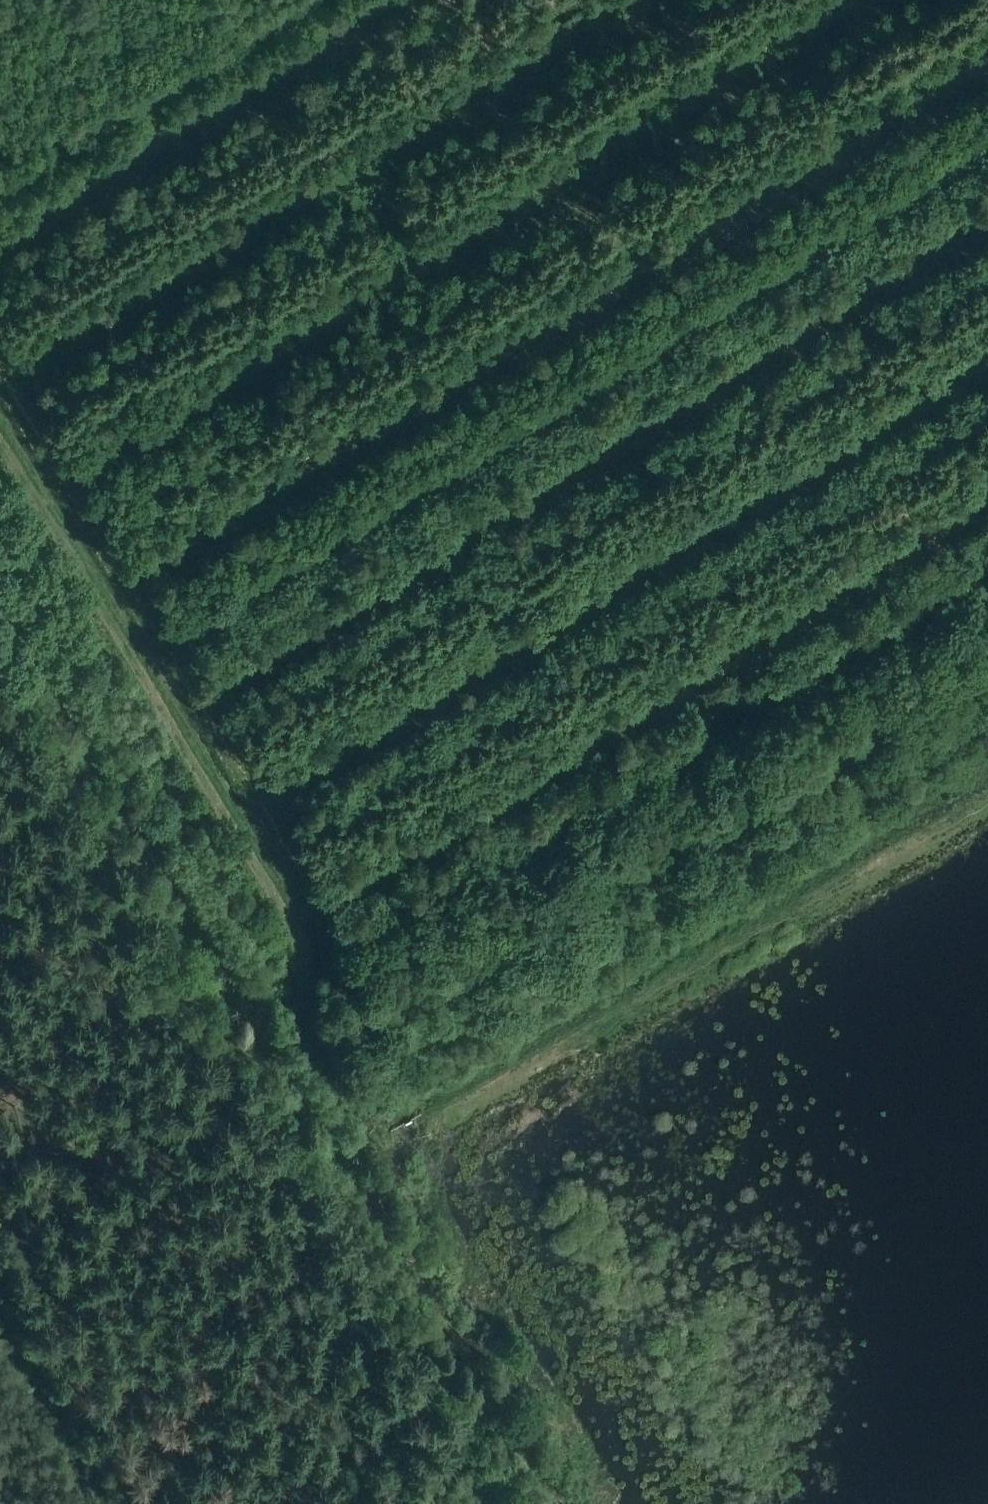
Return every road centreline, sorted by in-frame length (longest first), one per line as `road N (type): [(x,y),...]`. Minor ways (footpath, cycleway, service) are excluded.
road 1 (track): [(0,584),(556,1503)]
road 2 (track): [(314,983),(301,972),(297,930),(0,450)]

